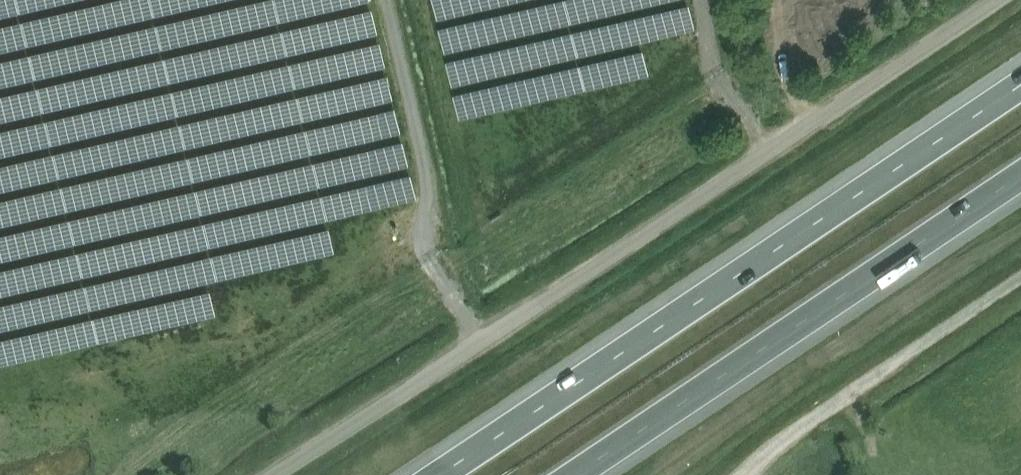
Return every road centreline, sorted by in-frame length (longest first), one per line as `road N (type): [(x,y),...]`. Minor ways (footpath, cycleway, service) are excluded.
road 1 (unclassified): [(269,474),(997,0)]
road 2 (motorway): [(1020,85),(439,474)]
road 3 (motorway): [(574,474),(1020,176)]
road 4 (unclassified): [(753,474),(798,428),(1020,275)]

